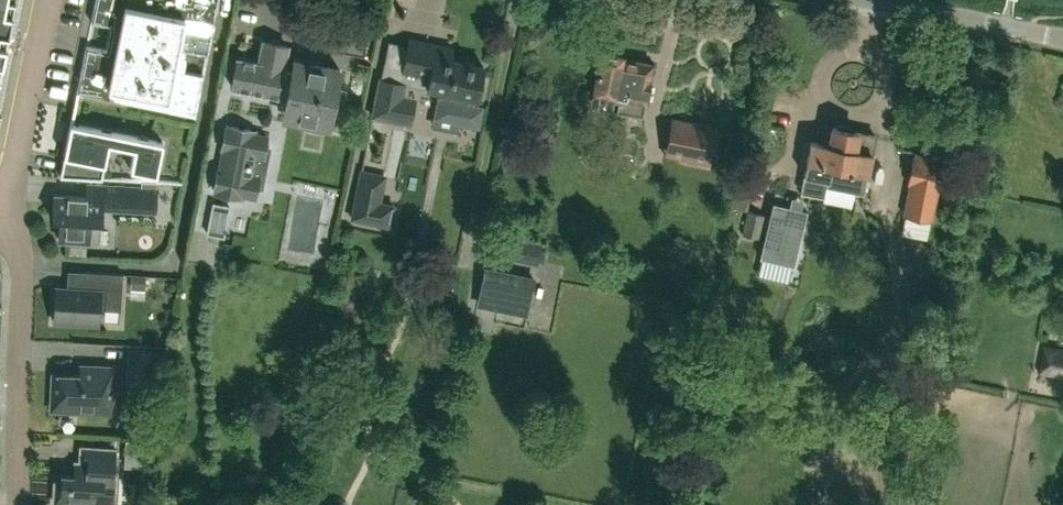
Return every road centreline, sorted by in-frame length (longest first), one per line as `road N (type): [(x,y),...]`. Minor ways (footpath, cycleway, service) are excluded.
road 1 (residential): [(14,242),(25,270),(19,504)]
road 2 (residential): [(48,0),(4,205),(14,242)]
road 3 (residential): [(1062,38),(872,0)]

